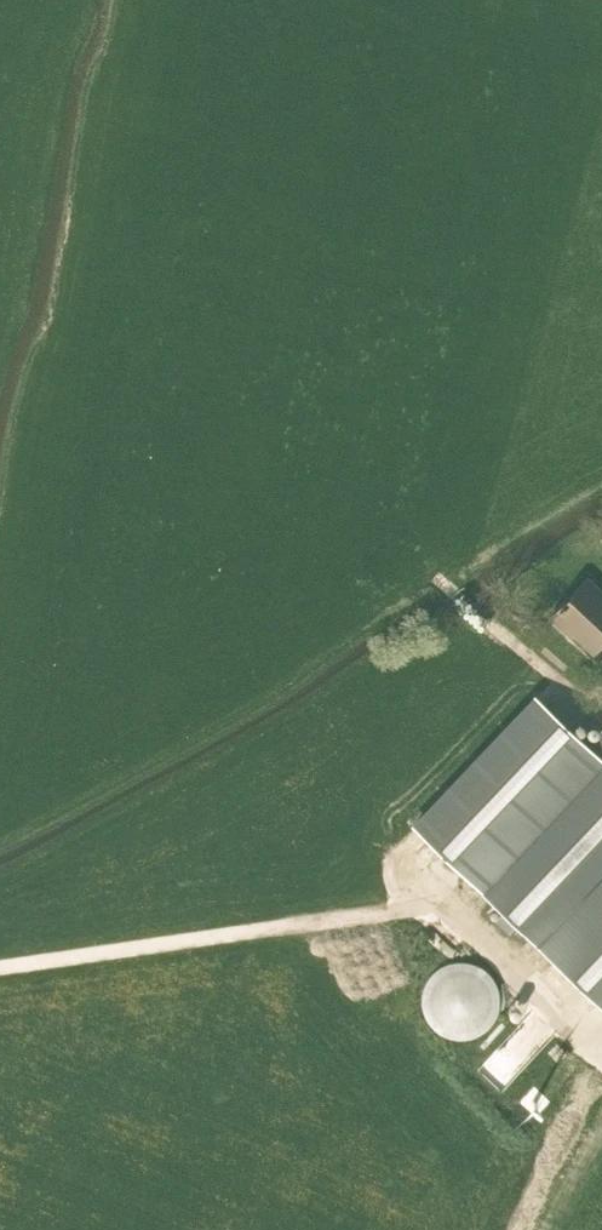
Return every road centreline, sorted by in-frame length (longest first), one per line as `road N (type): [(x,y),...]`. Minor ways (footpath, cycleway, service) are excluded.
road 1 (track): [(0,967),(447,903),(598,1046),(601,1041)]
road 2 (track): [(601,709),(562,685),(437,577)]

